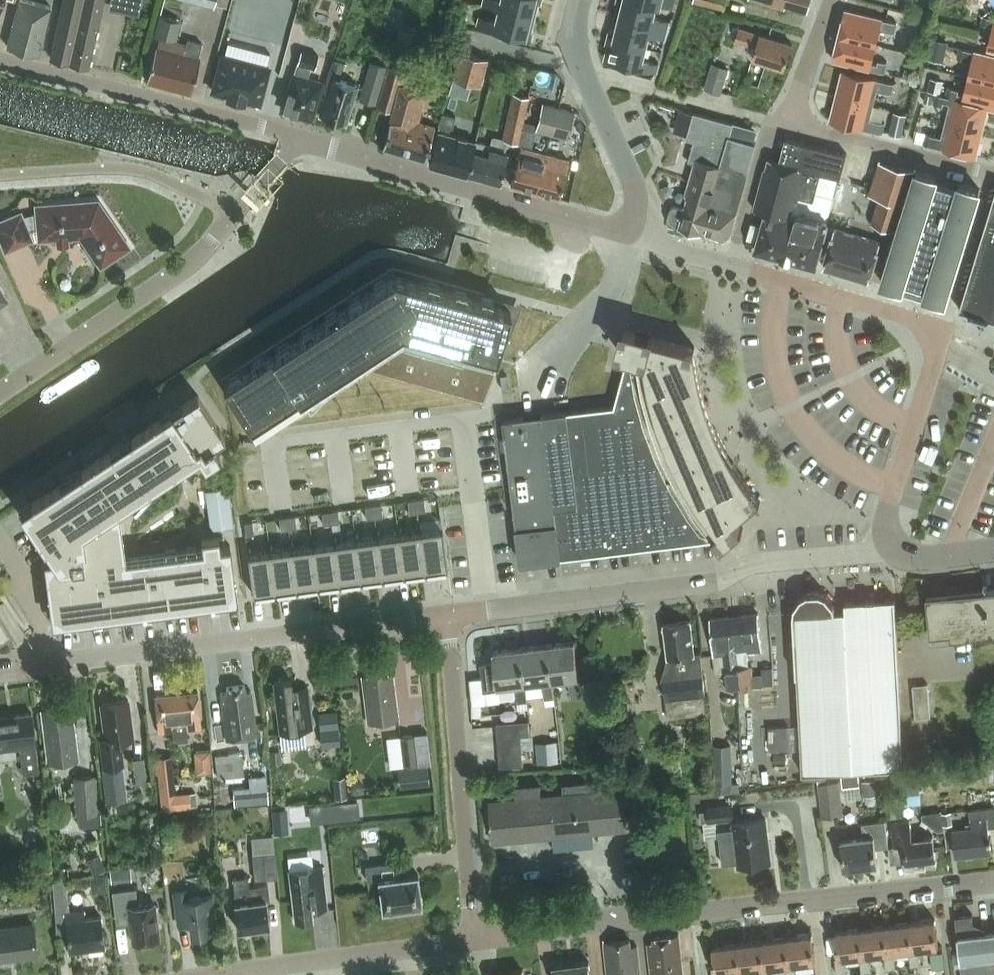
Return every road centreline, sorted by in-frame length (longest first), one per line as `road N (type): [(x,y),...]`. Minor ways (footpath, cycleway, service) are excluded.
road 1 (residential): [(473,940),(993,880)]
road 2 (residential): [(448,619),(720,584),(746,567),(892,552)]
road 3 (residential): [(0,675),(448,619)]
road 4 (residential): [(631,235),(301,141)]
road 5 (residential): [(259,183),(193,261),(0,394)]
road 6 (residential): [(473,940),(448,619)]
road 7 (residential): [(301,141),(0,57)]
road 8 (residential): [(631,235),(632,184),(576,56),(579,0)]
road 9 (residential): [(229,974),(473,940)]
road 10 (residential): [(937,343),(912,319),(731,266)]
road 11 (residential): [(993,173),(778,124)]
road 12 (unclassified): [(892,552),(886,518),(937,343)]
road 13 (residential): [(731,266),(768,133),(778,124)]
road 14 (residential): [(778,124),(831,0)]

